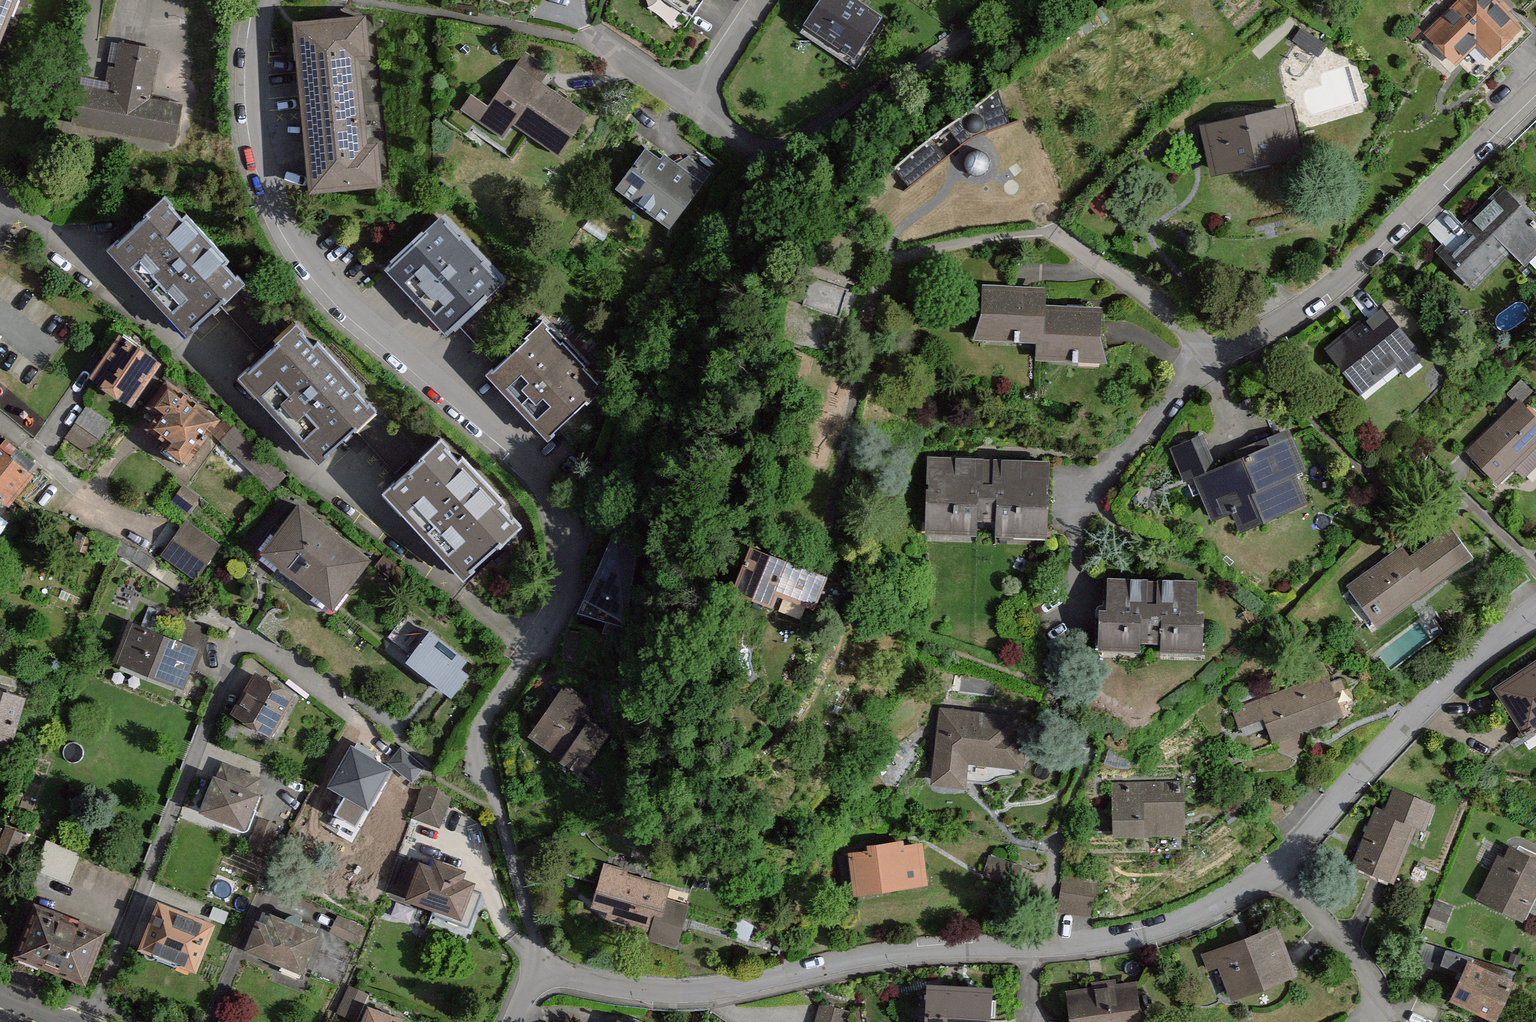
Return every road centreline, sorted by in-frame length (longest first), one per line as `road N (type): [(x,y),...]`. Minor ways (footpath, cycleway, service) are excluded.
road 1 (residential): [(265,0),(257,33),(257,119),(273,201),(351,313),(513,447),(551,495),(562,565),(554,600),(524,649)]
road 2 (residential): [(536,968),(639,990),(687,992),(929,951),(1107,945),(1175,926),(1270,869)]
road 3 (residential): [(0,203),(77,252),(309,471),(524,649)]
road 4 (residential): [(1535,82),(1357,255),(1280,319),(1213,358),(1158,306),(1062,237)]
road 5 (residential): [(1033,0),(771,152),(737,141),(698,97)]
road 6 (residential): [(1270,869),(1397,731),(1535,608)]
road 7 (residential): [(524,649),(482,723),(478,753),(536,968)]
road 8 (residential): [(1372,1021),(1365,976),(1270,869)]
road 9 (residential): [(0,425),(139,541)]

